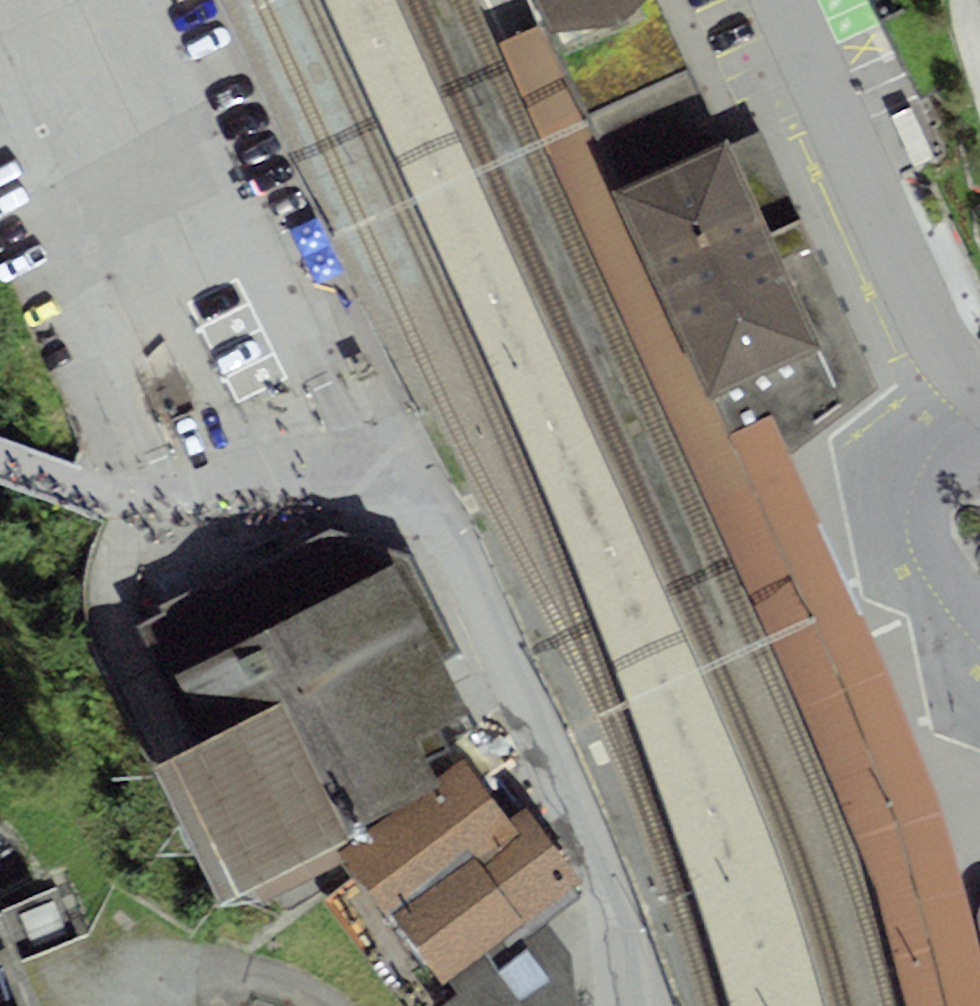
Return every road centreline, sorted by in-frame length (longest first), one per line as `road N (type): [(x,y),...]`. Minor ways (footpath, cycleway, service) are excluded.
road 1 (residential): [(634,1005),(608,896),(420,490),(407,478),(371,469),(179,511)]
road 2 (residential): [(782,0),(932,327),(979,389)]
road 3 (track): [(0,457),(179,511)]

